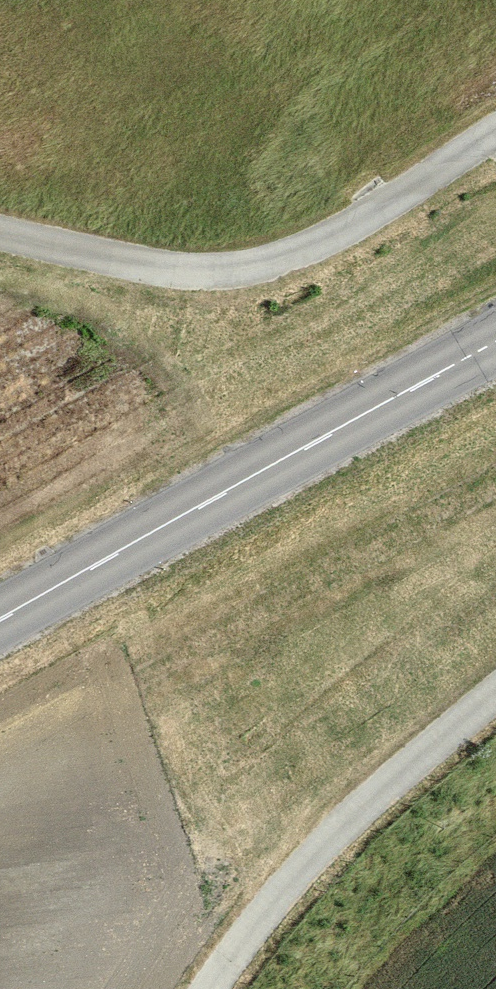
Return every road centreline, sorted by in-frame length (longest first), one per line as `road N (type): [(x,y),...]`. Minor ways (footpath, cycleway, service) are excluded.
road 1 (secondary): [(0,614),(495,342)]
road 2 (unclassified): [(495,127),(341,229),(259,263),(177,267),(0,234)]
road 3 (track): [(209,988),(306,862),(495,695)]

